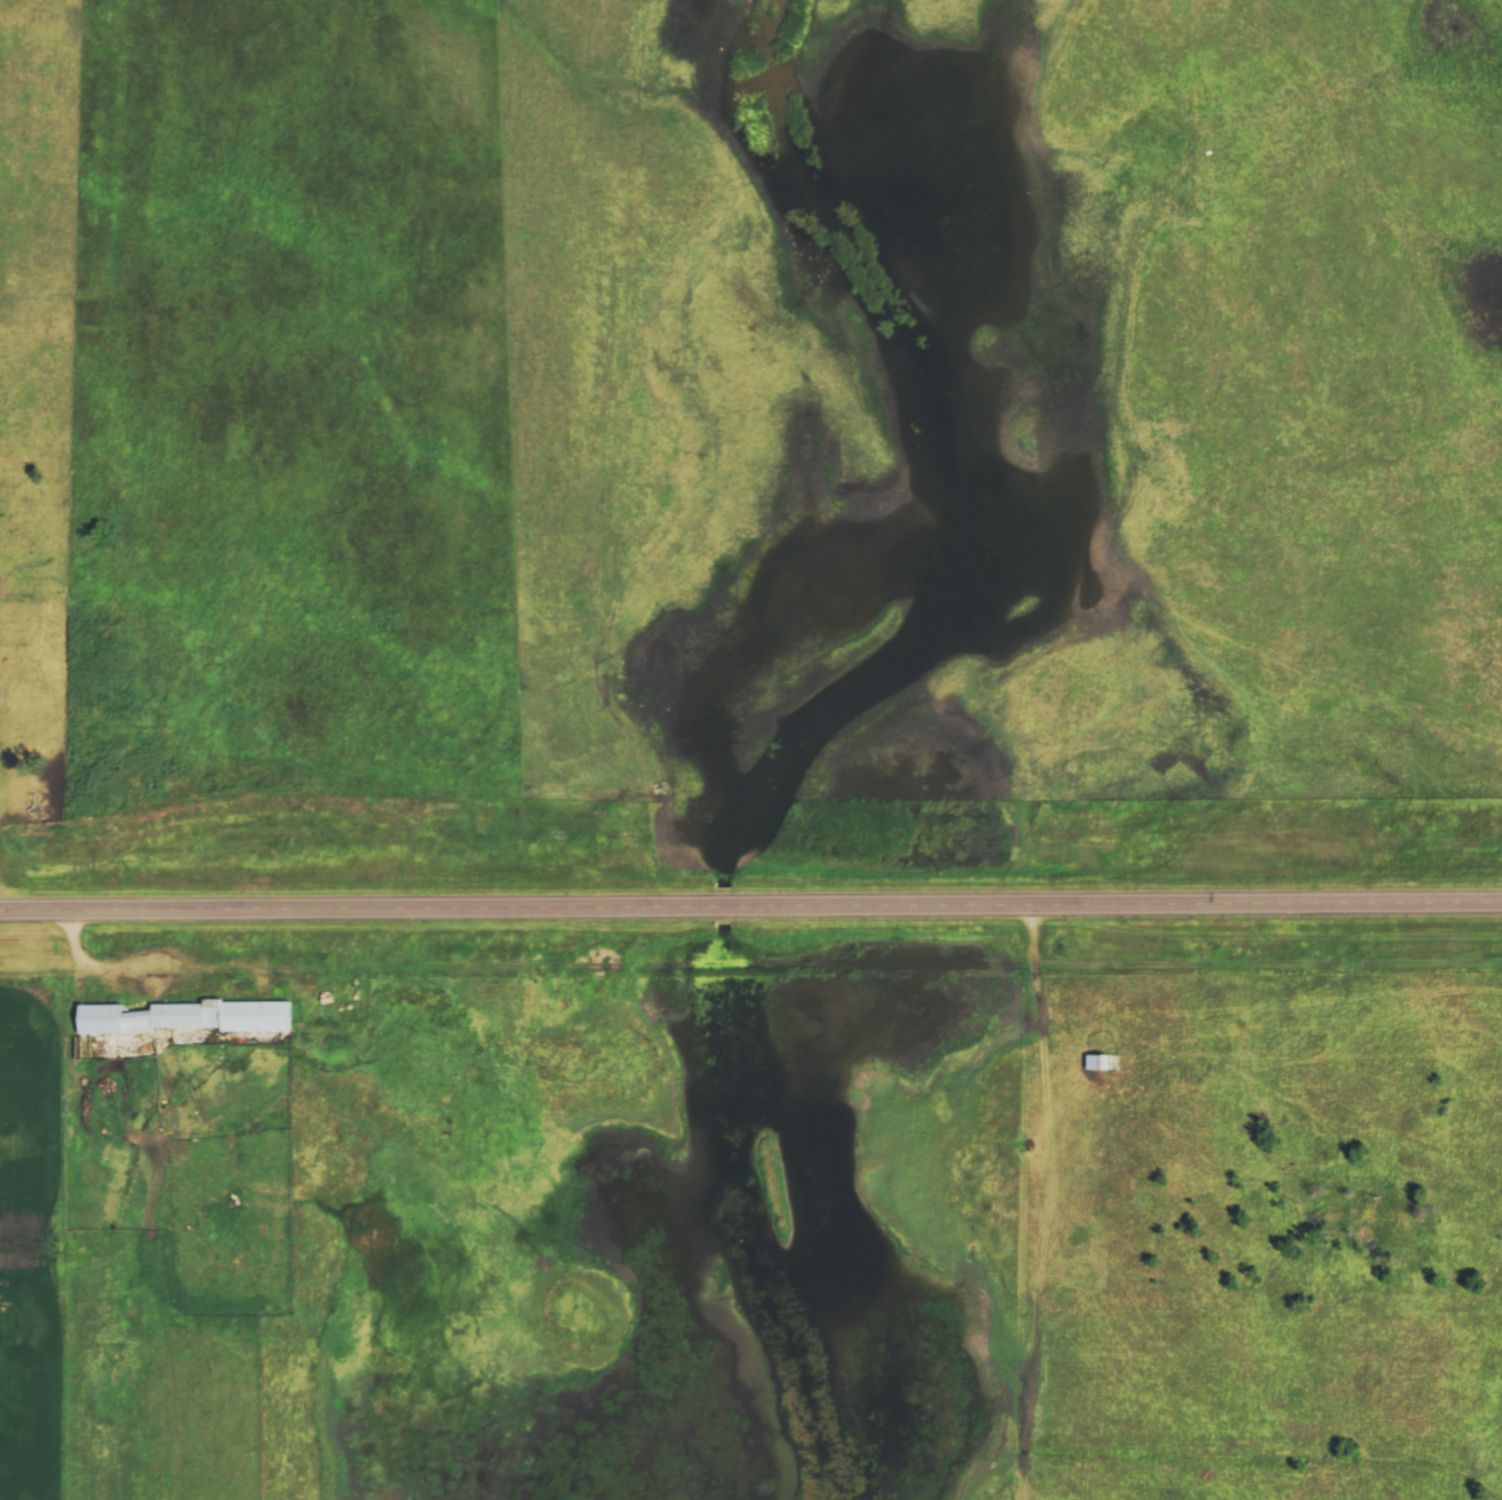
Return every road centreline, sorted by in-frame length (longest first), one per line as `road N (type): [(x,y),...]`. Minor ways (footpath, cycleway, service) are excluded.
road 1 (secondary): [(0,887),(1501,875)]

